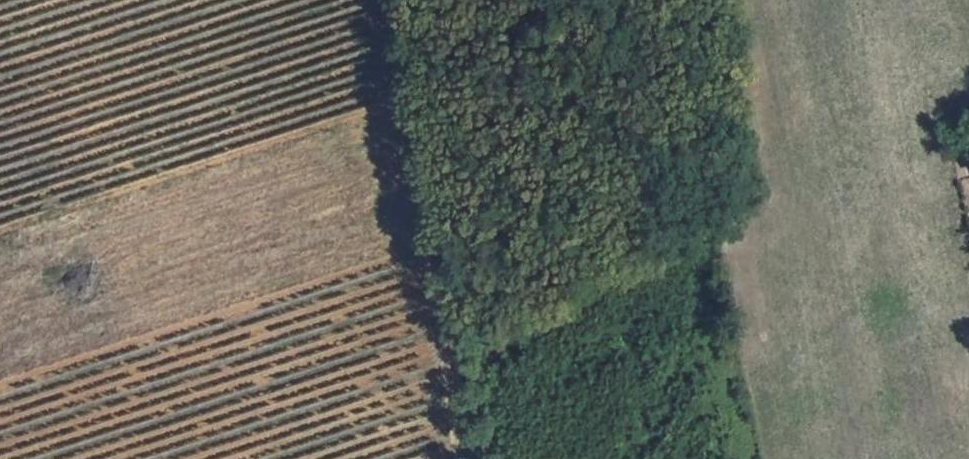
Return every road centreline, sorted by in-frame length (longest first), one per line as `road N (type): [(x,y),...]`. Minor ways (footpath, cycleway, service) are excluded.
road 1 (track): [(462,458),(396,0)]

